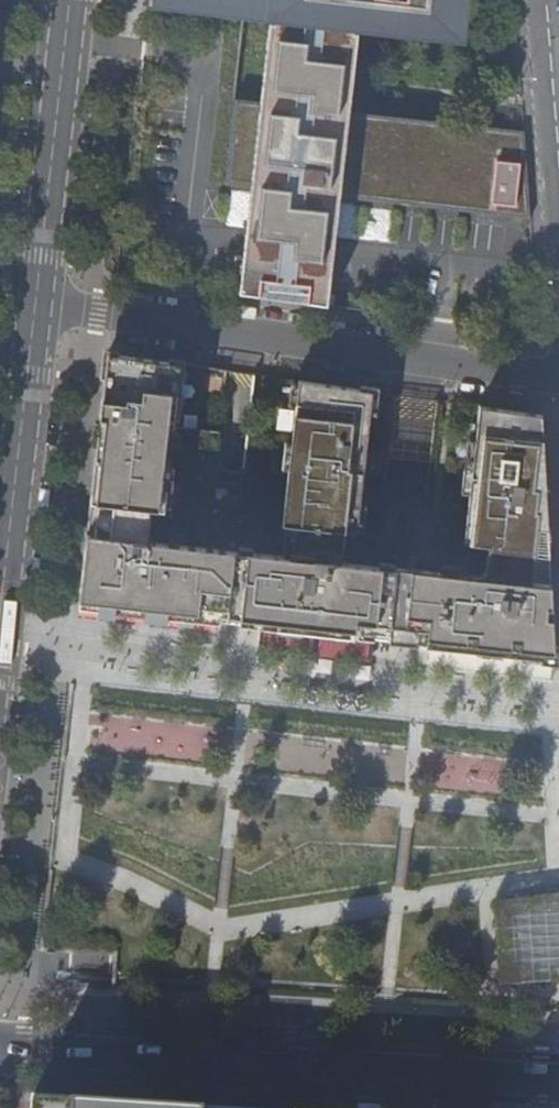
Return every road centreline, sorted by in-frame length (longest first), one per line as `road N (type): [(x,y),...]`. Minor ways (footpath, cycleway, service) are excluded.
road 1 (residential): [(0,1046),(558,1084)]
road 2 (residential): [(39,299),(558,372)]
road 3 (tertiary): [(39,299),(0,630)]
road 4 (tertiary): [(68,0),(39,299)]
road 5 (residential): [(547,0),(558,150)]

